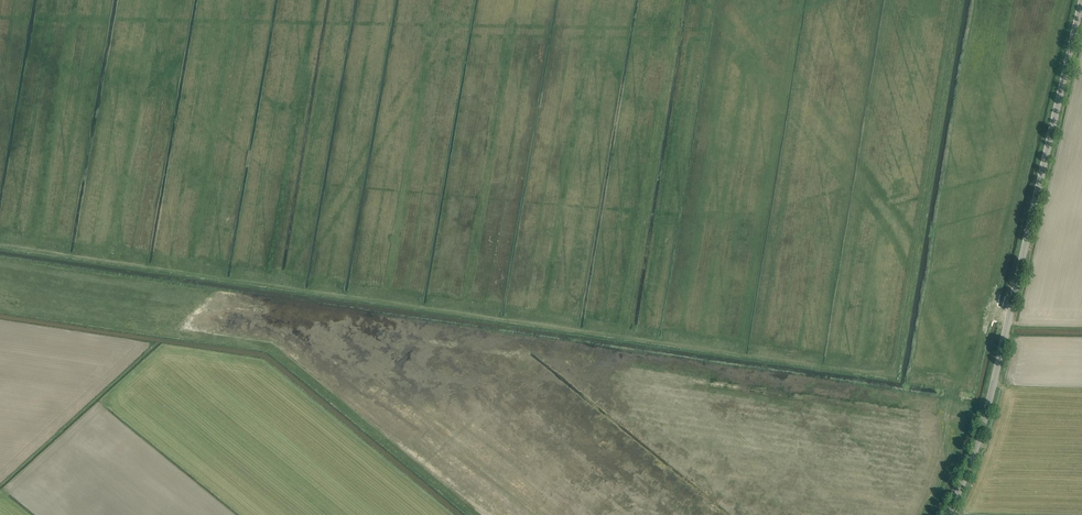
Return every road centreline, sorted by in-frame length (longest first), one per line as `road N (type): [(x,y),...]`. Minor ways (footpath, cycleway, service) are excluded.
road 1 (tertiary): [(948,514),(985,421),(1081,3)]

